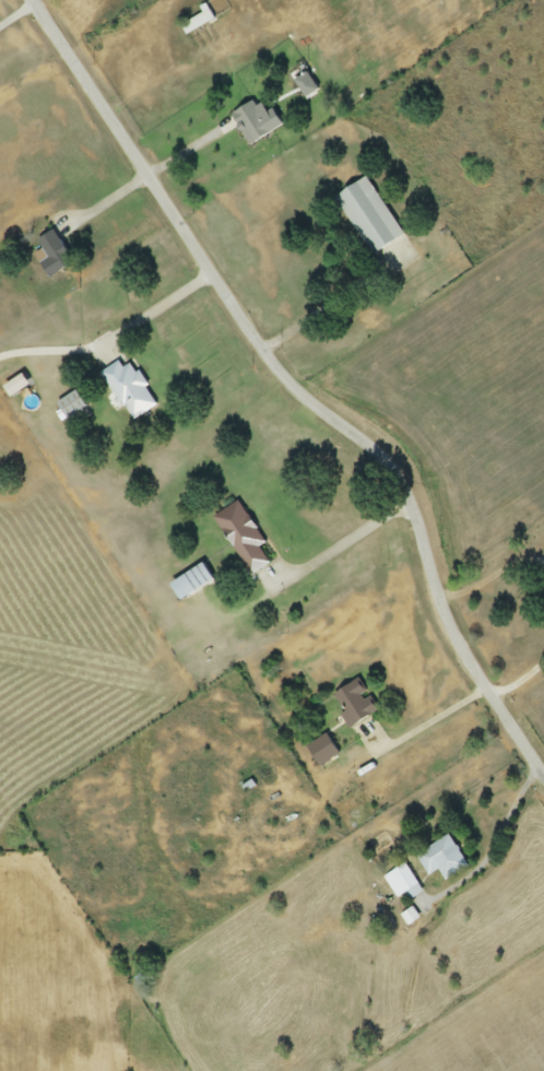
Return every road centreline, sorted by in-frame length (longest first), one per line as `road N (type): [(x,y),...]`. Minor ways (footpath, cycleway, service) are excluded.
road 1 (residential): [(543,770),(463,645),(399,482),(286,379),(33,0)]

